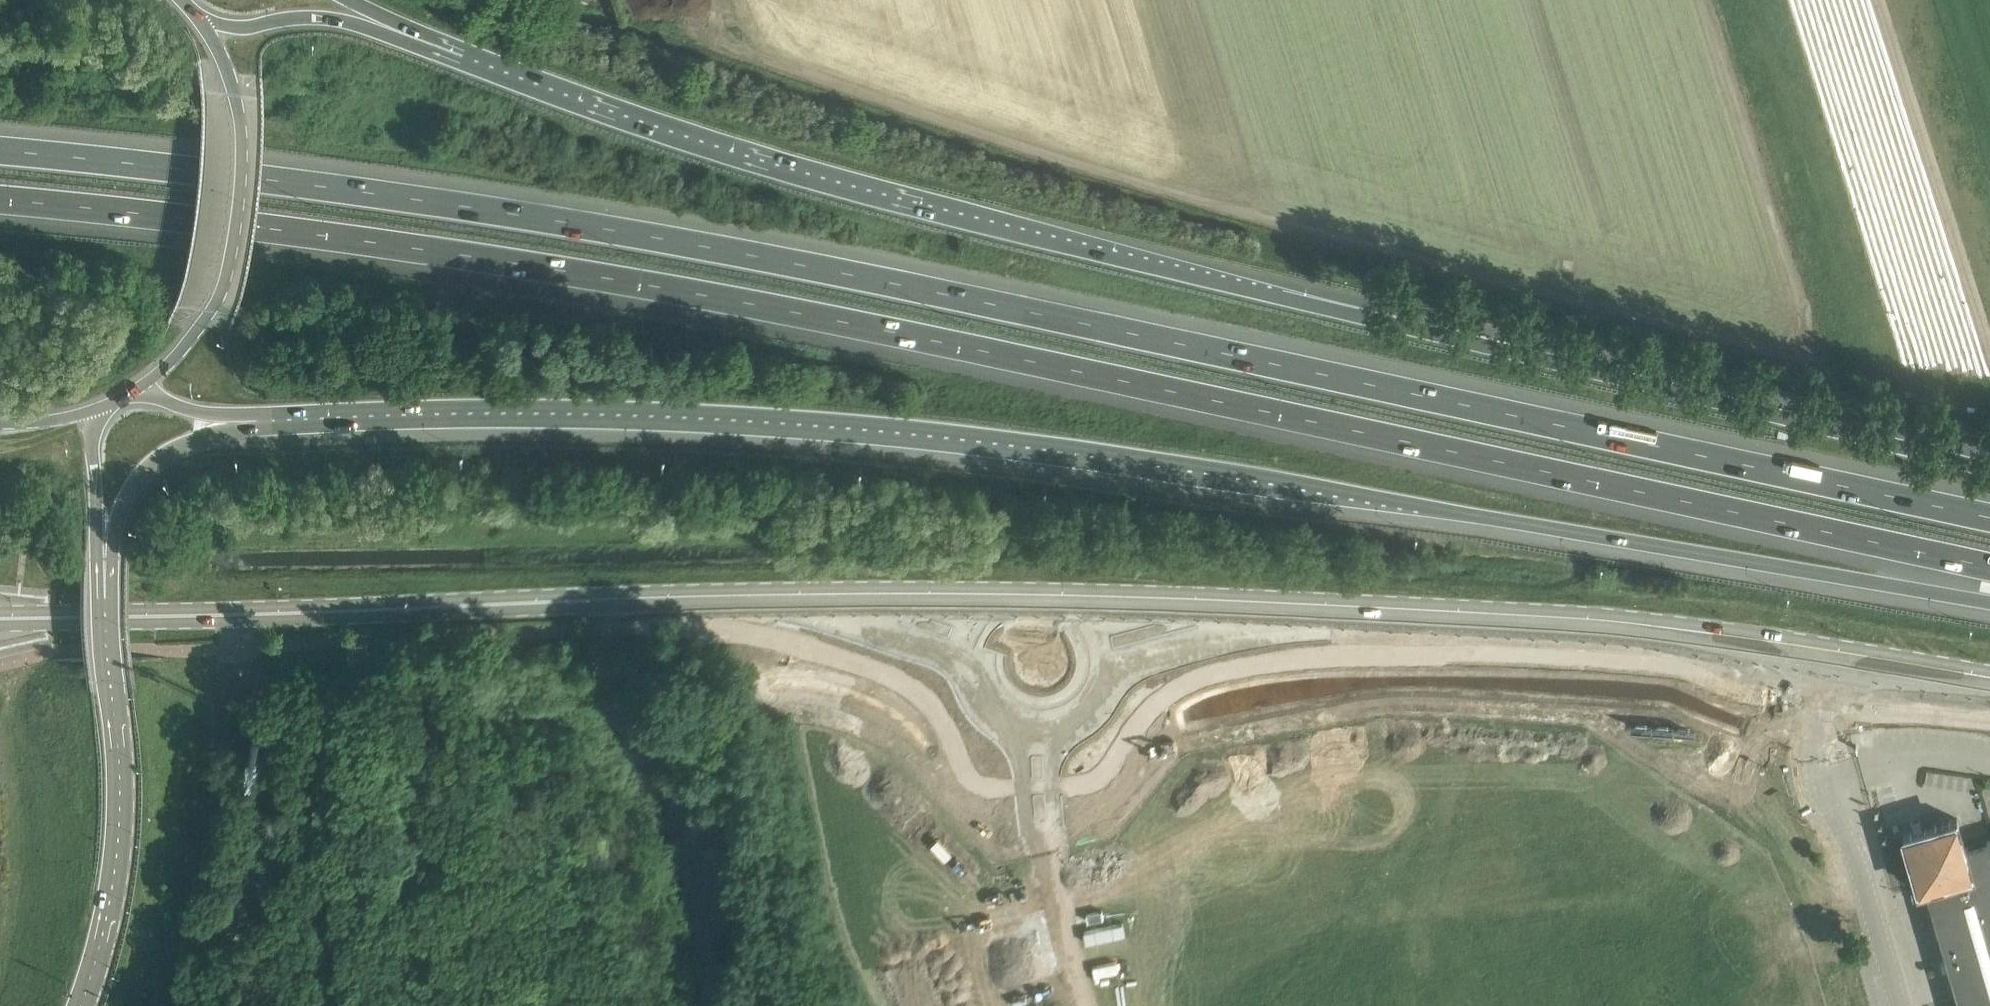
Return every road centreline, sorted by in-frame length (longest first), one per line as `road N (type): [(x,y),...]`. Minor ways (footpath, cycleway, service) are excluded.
road 1 (motorway): [(0,196),(265,223),(769,303),(1989,567)]
road 2 (motorway): [(1989,518),(781,260),(272,178),(0,149)]
road 3 (motorway): [(258,414),(549,405),(926,427),(1155,456),(1989,601)]
road 4 (motorway): [(1989,472),(893,203),(760,166),(460,62)]
road 5 (secondary): [(1831,657),(1772,636),(1674,623),(1378,602),(1256,601),(1091,626)]
road 6 (secondary): [(0,619),(735,598)]
road 7 (secondary): [(1203,641),(1290,628),(1419,630),(1775,660),(1831,657)]
road 8 (secondary): [(81,1005),(111,899),(121,803),(99,554)]
road 9 (primary): [(134,391),(200,326),(231,237),(239,116),(203,22)]
road 10 (unclassified): [(1898,1005),(1859,871),(1817,781),(1815,736),(1831,657)]
road 11 (motorway): [(460,62),(347,21),(301,17),(238,28),(203,22)]
road 12 (secondary): [(971,619),(838,588),(735,598)]
road 13 (motorway): [(99,554),(141,473),(169,451),(258,414)]
road 14 (secondary): [(1053,742),(1088,727),(1130,674),(1203,641)]
road 15 (secondary): [(1831,657),(1989,683)]
road 16 (tertiary): [(1045,851),(1081,1005)]
road 17 (secondary): [(99,554),(95,451),(103,406)]
road 18 (secondary): [(1091,626),(1066,603),(1033,593),(999,598),(971,619)]
road 19 (secondary): [(957,649),(979,660),(1009,709),(1057,717)]
road 20 (motorway): [(460,62),(348,0)]
road 21 (secondary): [(735,598),(859,629)]
road 22 (motorway): [(134,391),(197,412),(258,414)]

